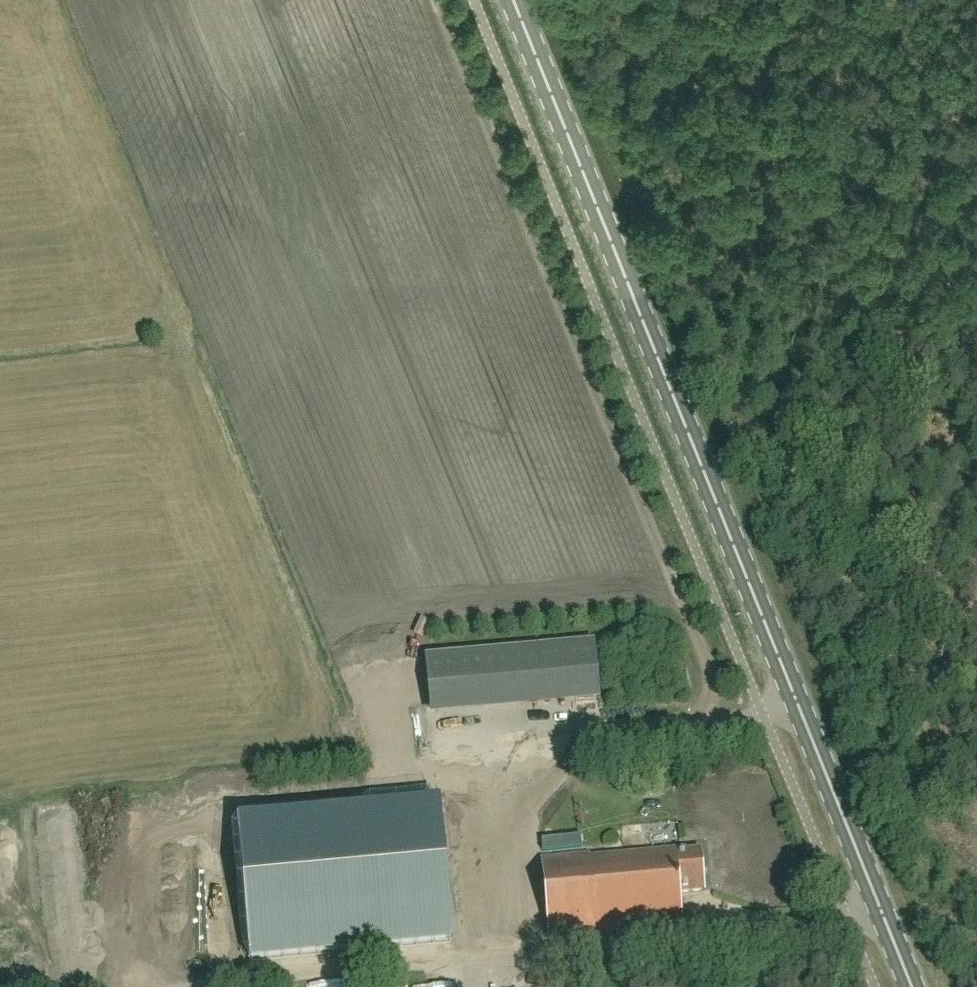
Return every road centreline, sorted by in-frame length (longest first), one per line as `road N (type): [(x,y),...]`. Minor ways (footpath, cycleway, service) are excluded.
road 1 (primary): [(913,986),(513,0)]

